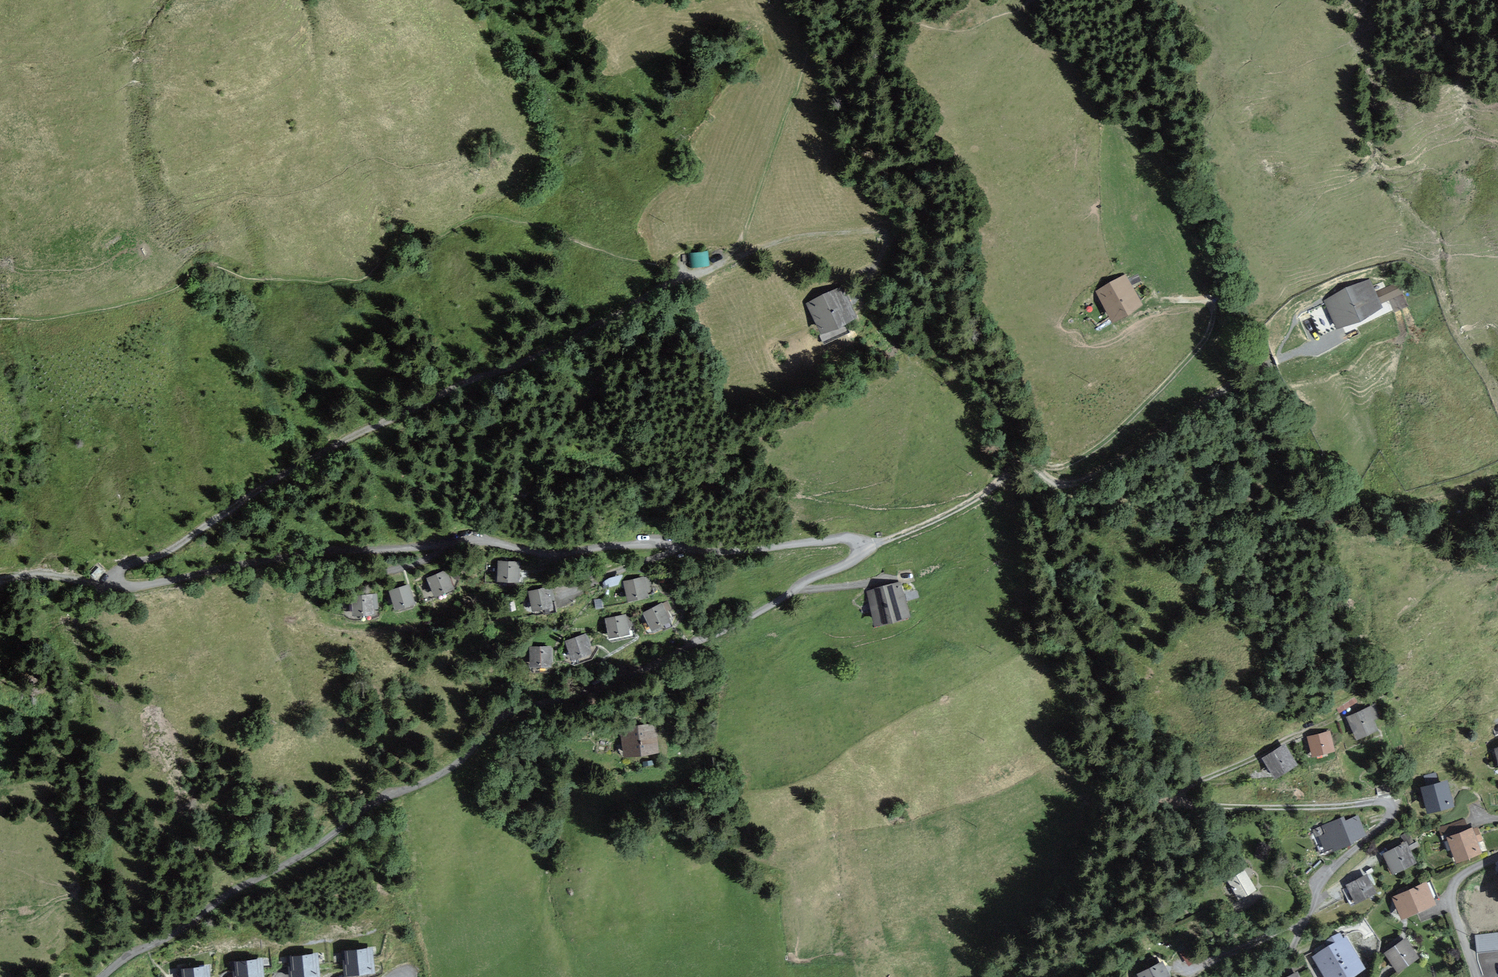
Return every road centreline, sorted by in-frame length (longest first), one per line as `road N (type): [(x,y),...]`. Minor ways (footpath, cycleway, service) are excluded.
road 1 (track): [(0,315),(43,320),(124,305),(211,266),(259,279),(364,278),(393,245),(443,237),(483,217),(527,222),(670,268),(675,279),(706,273),(748,242),(809,46),(837,16)]
road 2 (unclassified): [(103,976),(368,809),(460,761),(502,714),(659,664),(844,566),(860,549)]
road 3 (unclassified): [(860,549),(843,540),(736,551),(601,546),(552,556),(476,537),(314,552),(121,585)]
road 4 (unclassified): [(121,585),(125,564),(168,551),(296,467),(675,279)]
road 5 (unclassified): [(1042,470),(1097,447),(1207,337),(1213,305),(1157,301)]
road 6 (unclassified): [(1042,470),(1056,485),(1102,474),(1271,362)]
road 7 (residential): [(1278,976),(1324,880),(1391,813),(1387,802),(1355,805)]
road 8 (track): [(859,305),(884,232),(792,238),(725,261)]
road 9 (unclassified): [(860,549),(919,528),(1016,468),(1042,470)]
road 10 (residential): [(1497,860),(1461,877),(1453,891),(1479,976)]
road 11 (unclassified): [(121,585),(45,575),(0,580)]

